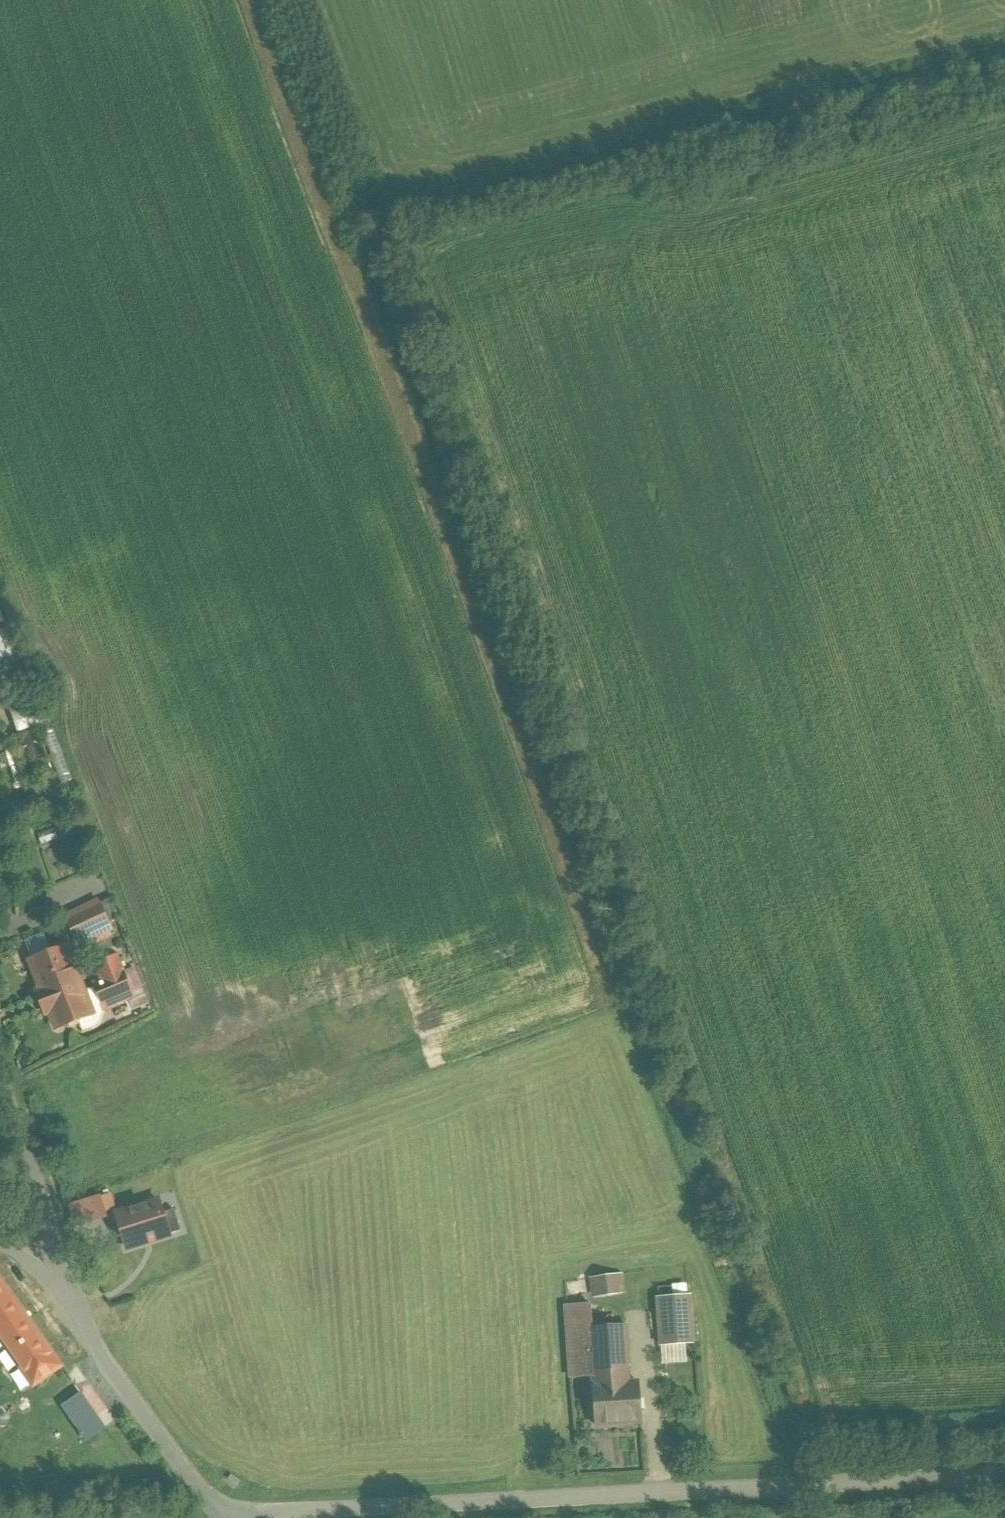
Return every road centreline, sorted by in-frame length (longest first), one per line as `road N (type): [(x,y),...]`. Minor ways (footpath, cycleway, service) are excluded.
road 1 (unclassified): [(1004,1477),(219,1517)]
road 2 (unclassified): [(0,1083),(98,1347),(219,1517)]

